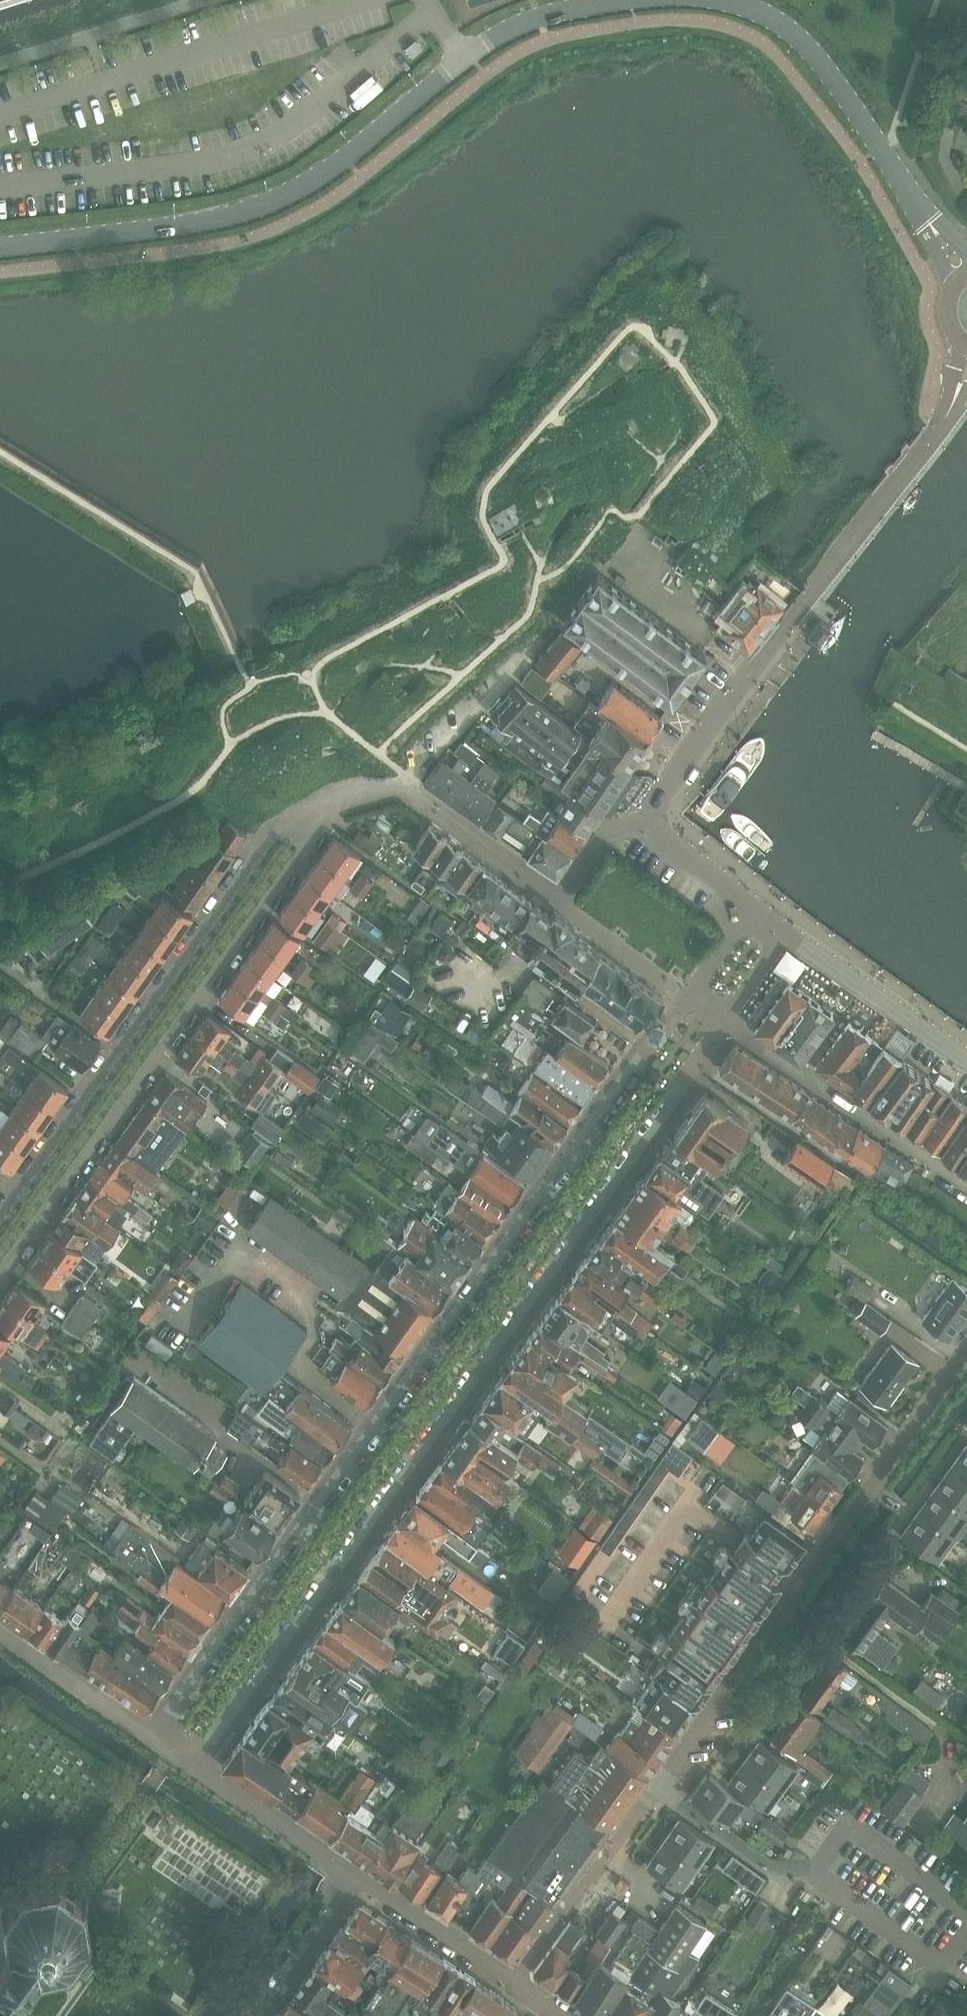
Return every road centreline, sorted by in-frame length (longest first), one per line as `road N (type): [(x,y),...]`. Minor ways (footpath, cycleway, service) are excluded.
road 1 (unclassified): [(689,998),(148,1735)]
road 2 (unclassified): [(197,1766),(724,1022)]
road 3 (residential): [(516,1985),(966,1355)]
road 4 (tertiary): [(635,0),(522,25),(469,56),(324,175),(276,201),(222,219),(0,248)]
road 5 (residential): [(0,1279),(306,850),(305,814)]
road 6 (unclassified): [(643,826),(809,590),(937,430),(966,369)]
road 7 (residential): [(305,814),(273,829),(0,1212)]
road 8 (tertiary): [(966,268),(816,56),(780,23),(718,0)]
road 9 (residential): [(724,1022),(966,1185)]
road 10 (residential): [(966,1063),(784,933)]
road 11 (unclassified): [(360,1876),(197,1766)]
road 12 (unclassified): [(516,1985),(360,1876)]
road 13 (residential): [(558,900),(404,790)]
road 14 (residential): [(148,1735),(0,1631)]
road 15 (residential): [(360,1876),(260,2015)]
road 16 (residential): [(689,998),(558,900)]
road 17 (unclassified): [(750,907),(643,826)]
road 18 (residential): [(643,826),(607,830),(558,900)]

